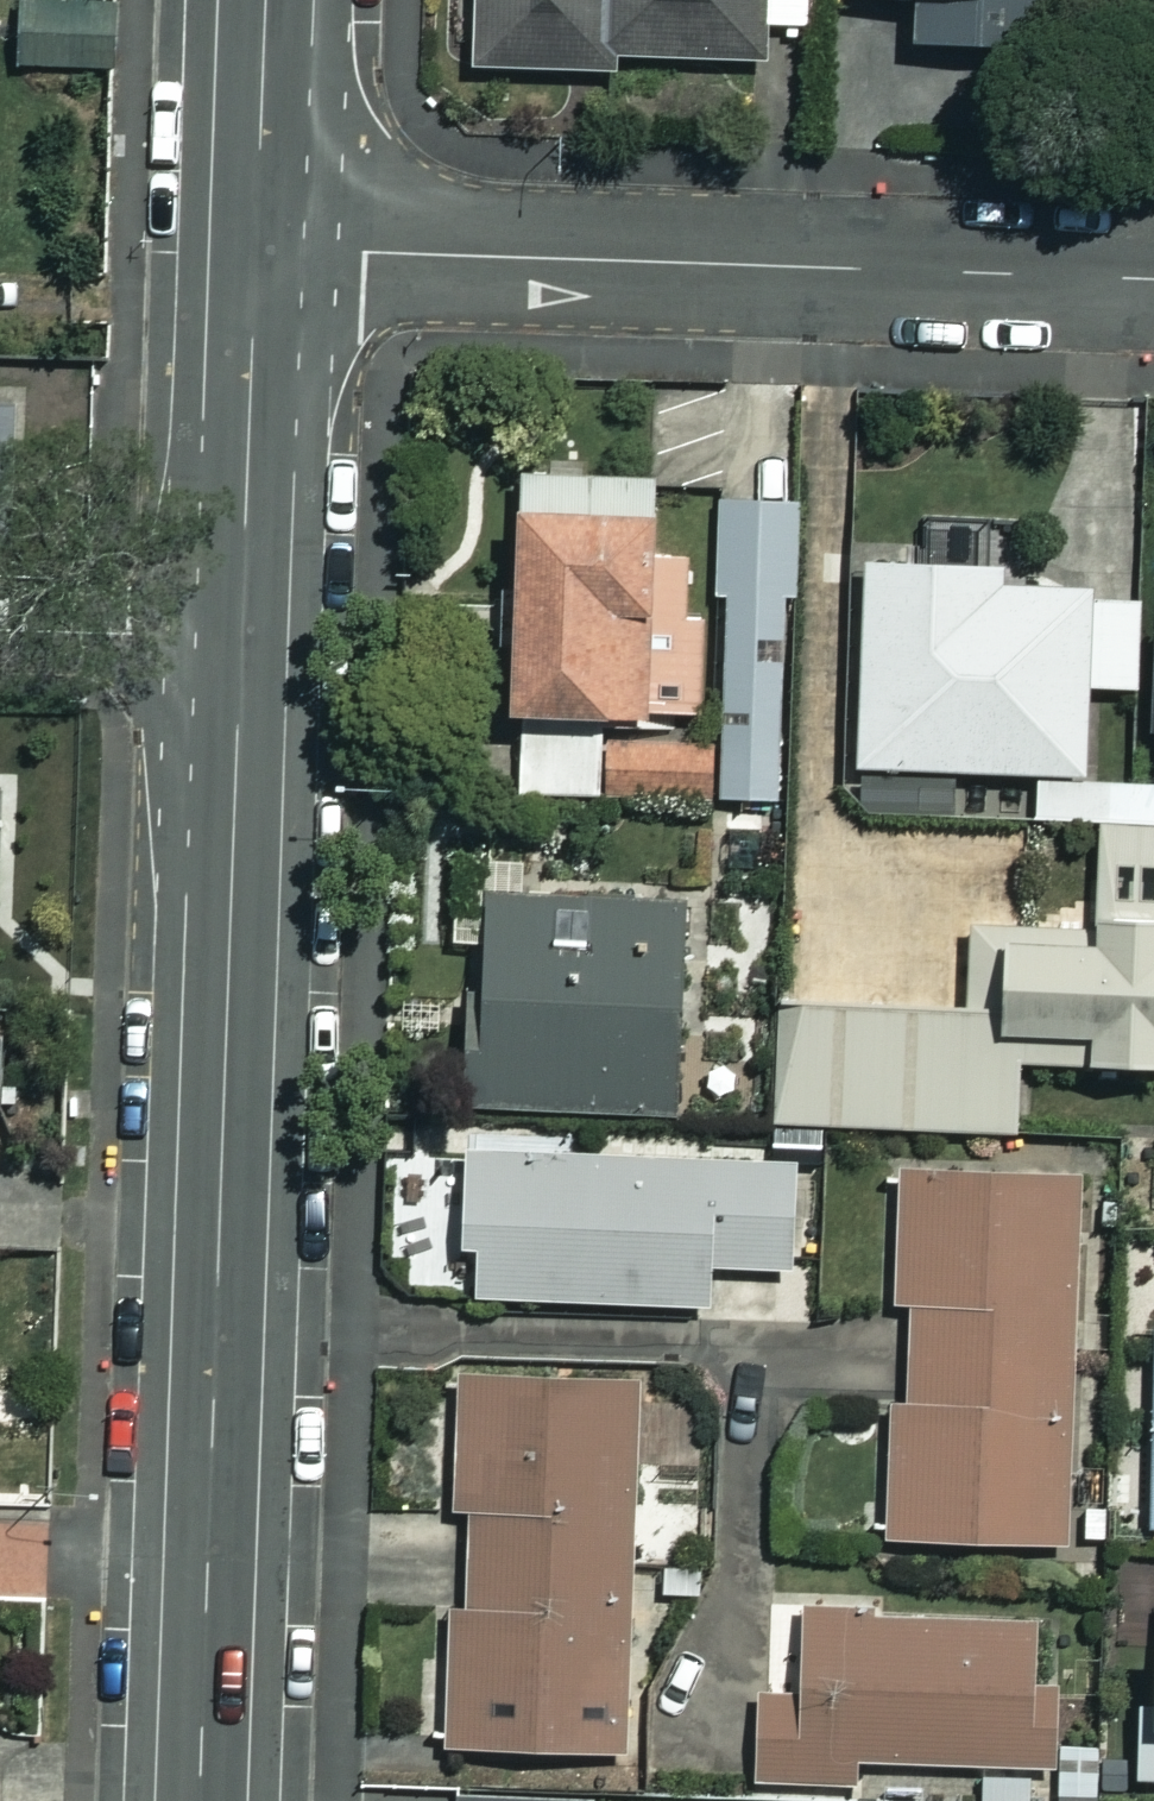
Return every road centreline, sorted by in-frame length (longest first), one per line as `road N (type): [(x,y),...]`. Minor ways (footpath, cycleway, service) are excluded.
road 1 (tertiary): [(242,649),(208,1572)]
road 2 (residential): [(264,246),(1153,278)]
road 3 (tertiary): [(264,246),(242,649)]
road 4 (tertiary): [(273,0),(264,246)]
road 5 (residential): [(0,639),(242,649)]
road 6 (tertiary): [(208,1572),(200,1800)]
road 7 (residential): [(0,1562),(208,1572)]

